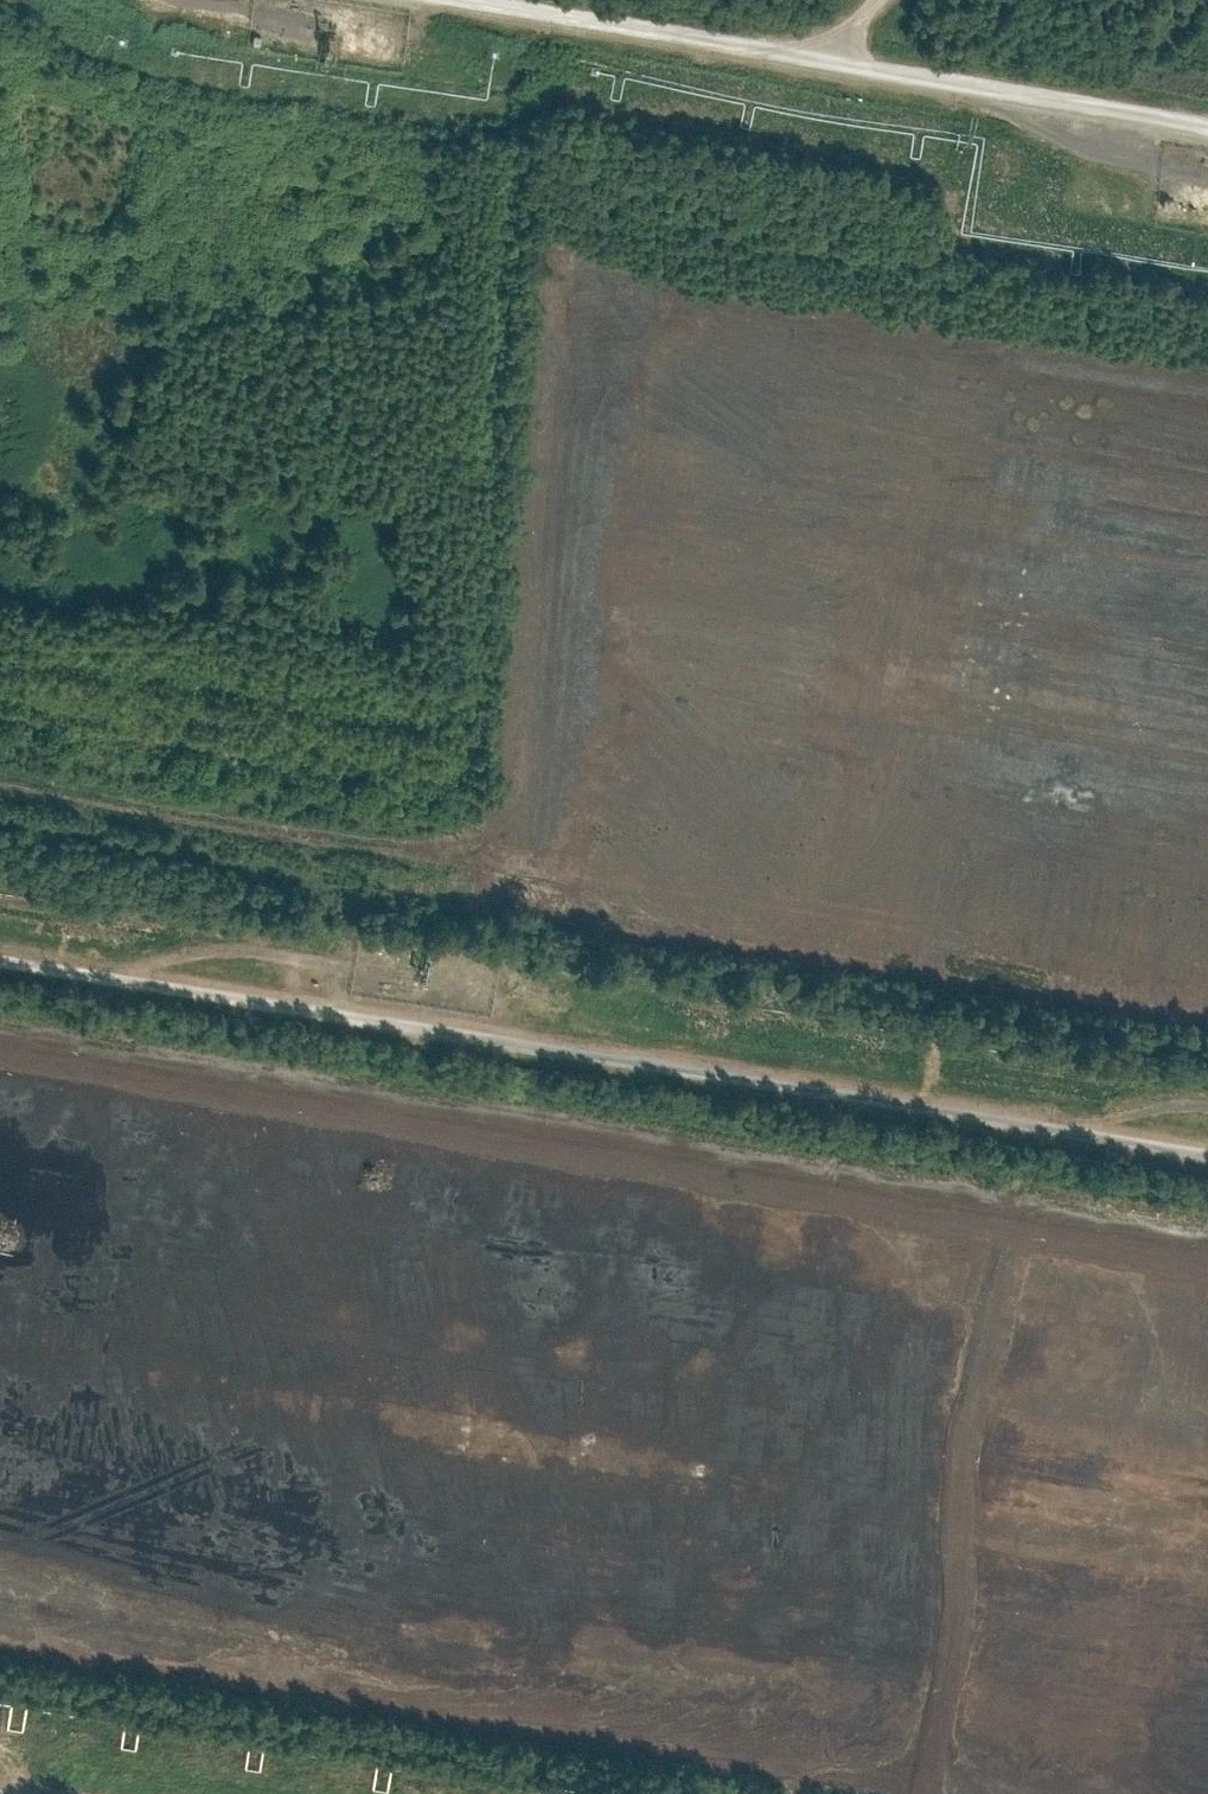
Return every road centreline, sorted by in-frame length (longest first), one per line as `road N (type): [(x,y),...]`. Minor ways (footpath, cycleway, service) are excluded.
road 1 (track): [(0,945),(1207,1141)]
road 2 (track): [(1207,119),(526,0)]

